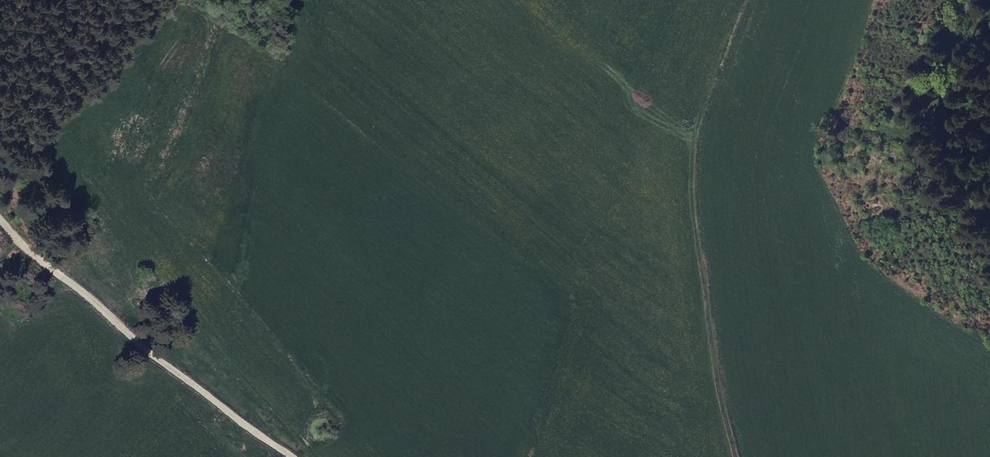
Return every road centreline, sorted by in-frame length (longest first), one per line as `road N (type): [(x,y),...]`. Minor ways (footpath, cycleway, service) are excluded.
road 1 (track): [(755,456),(691,173),(749,0)]
road 2 (track): [(0,211),(77,287),(310,456)]

